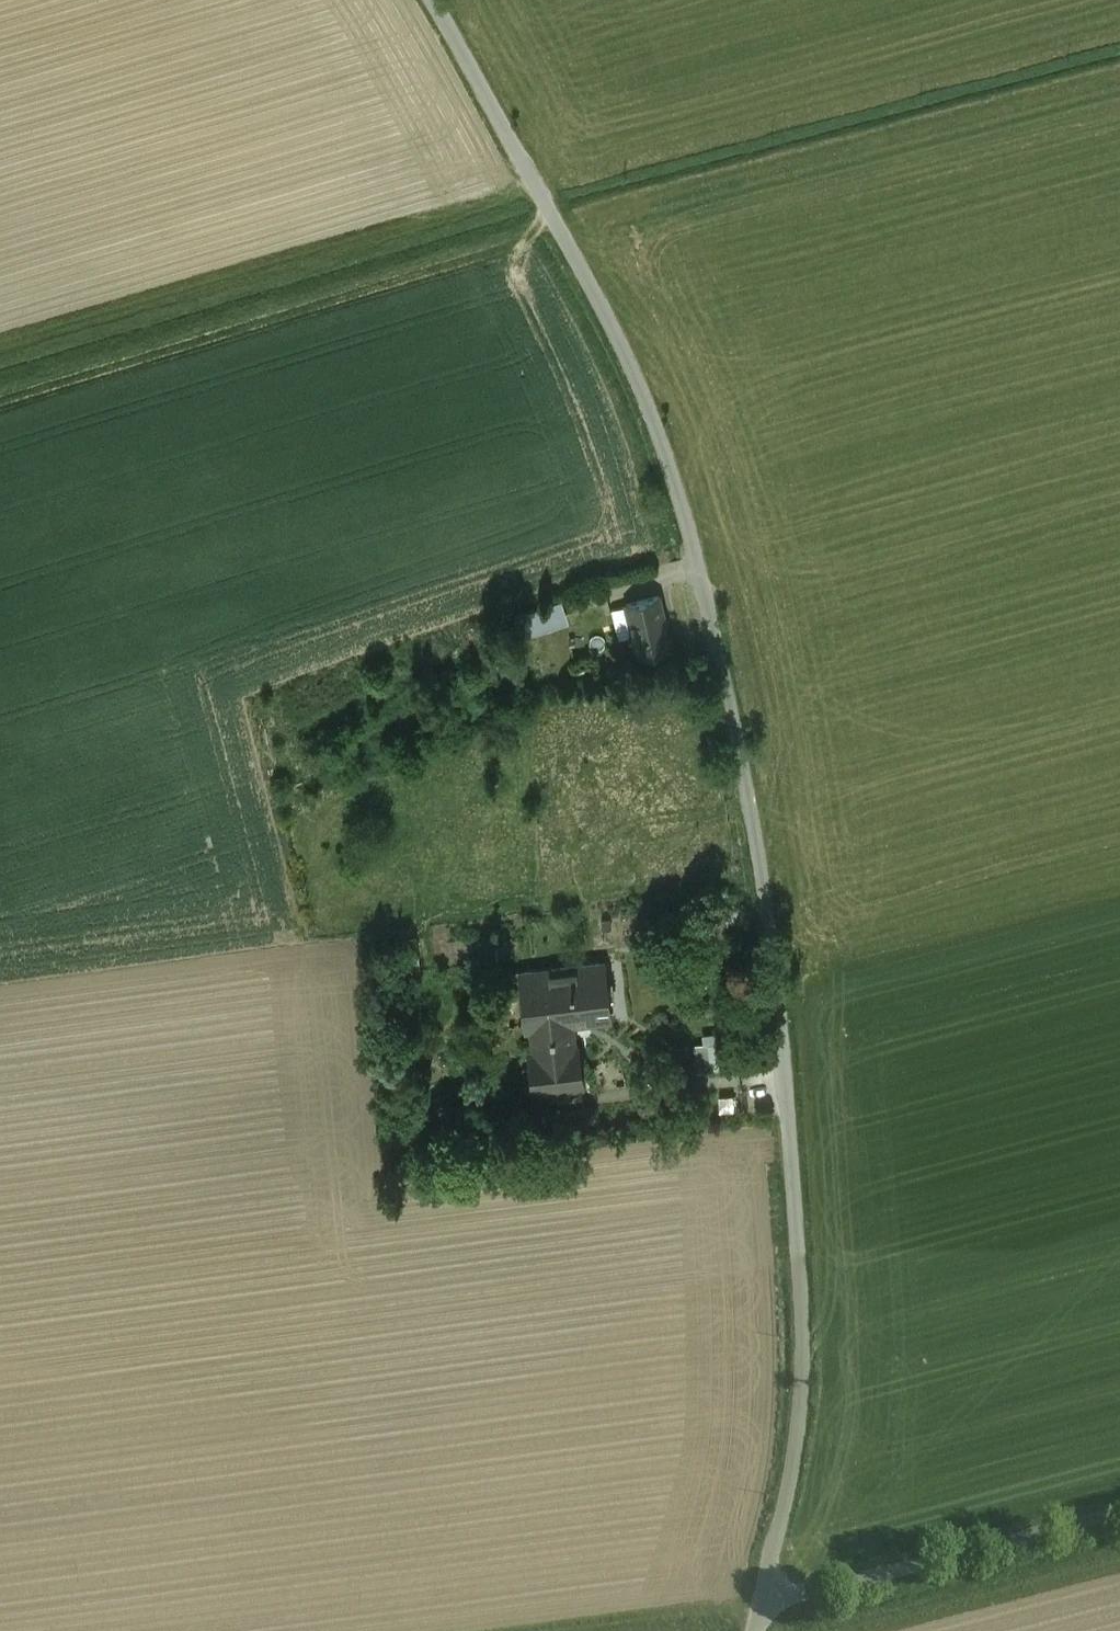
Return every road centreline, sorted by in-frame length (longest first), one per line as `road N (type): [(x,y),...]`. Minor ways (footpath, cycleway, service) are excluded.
road 1 (unclassified): [(764,1593),(795,1447),(804,1336),(779,1023),(737,727),(664,442),(583,271),(434,0)]
road 2 (unclassified): [(764,1593),(796,1596),(1119,1510)]

